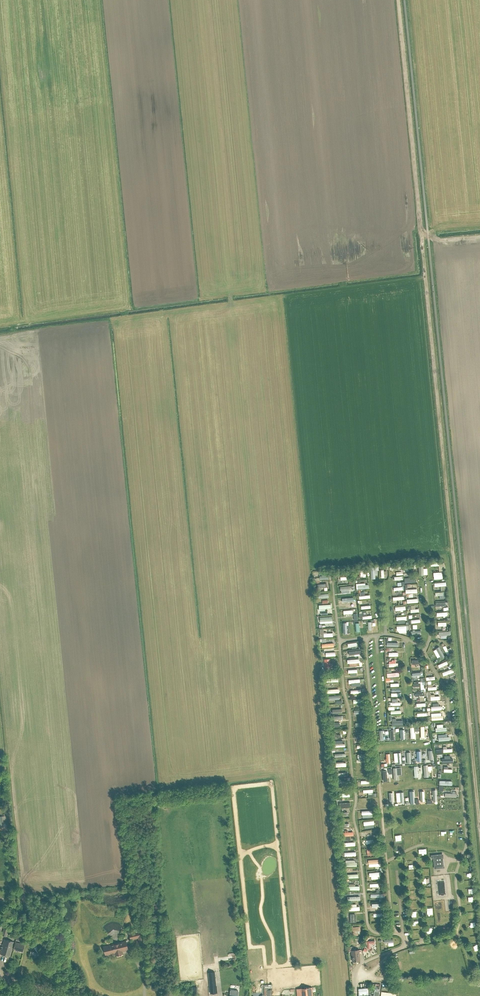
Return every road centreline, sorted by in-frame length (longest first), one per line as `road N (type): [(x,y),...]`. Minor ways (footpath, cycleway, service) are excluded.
road 1 (track): [(399,0),(479,825)]

